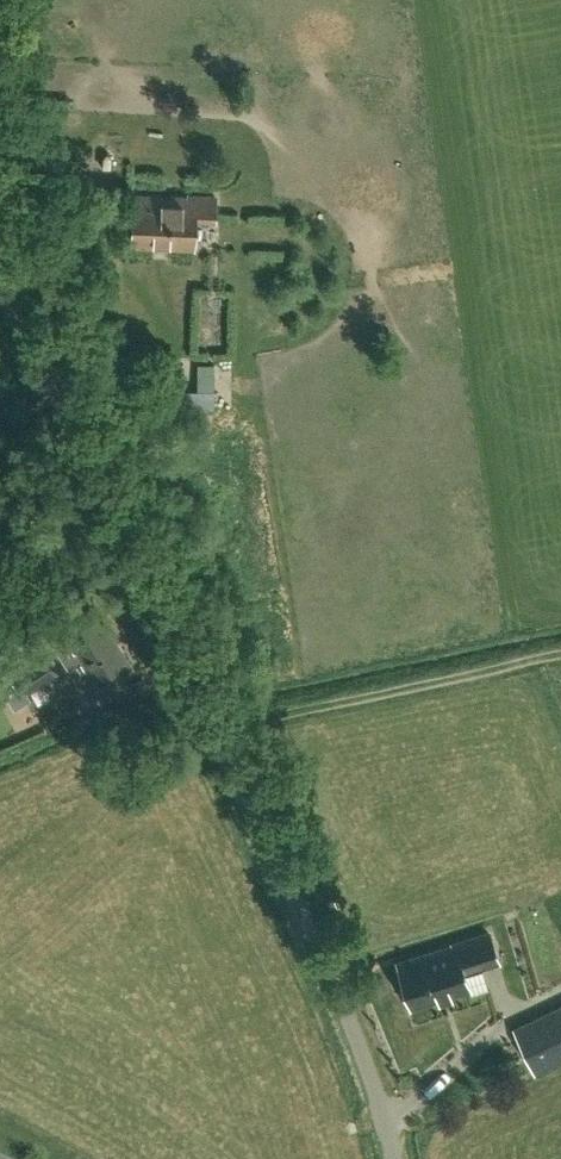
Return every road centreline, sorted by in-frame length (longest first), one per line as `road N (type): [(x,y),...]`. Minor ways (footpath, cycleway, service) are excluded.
road 1 (unclassified): [(395,1158),(345,1014),(0,284)]

